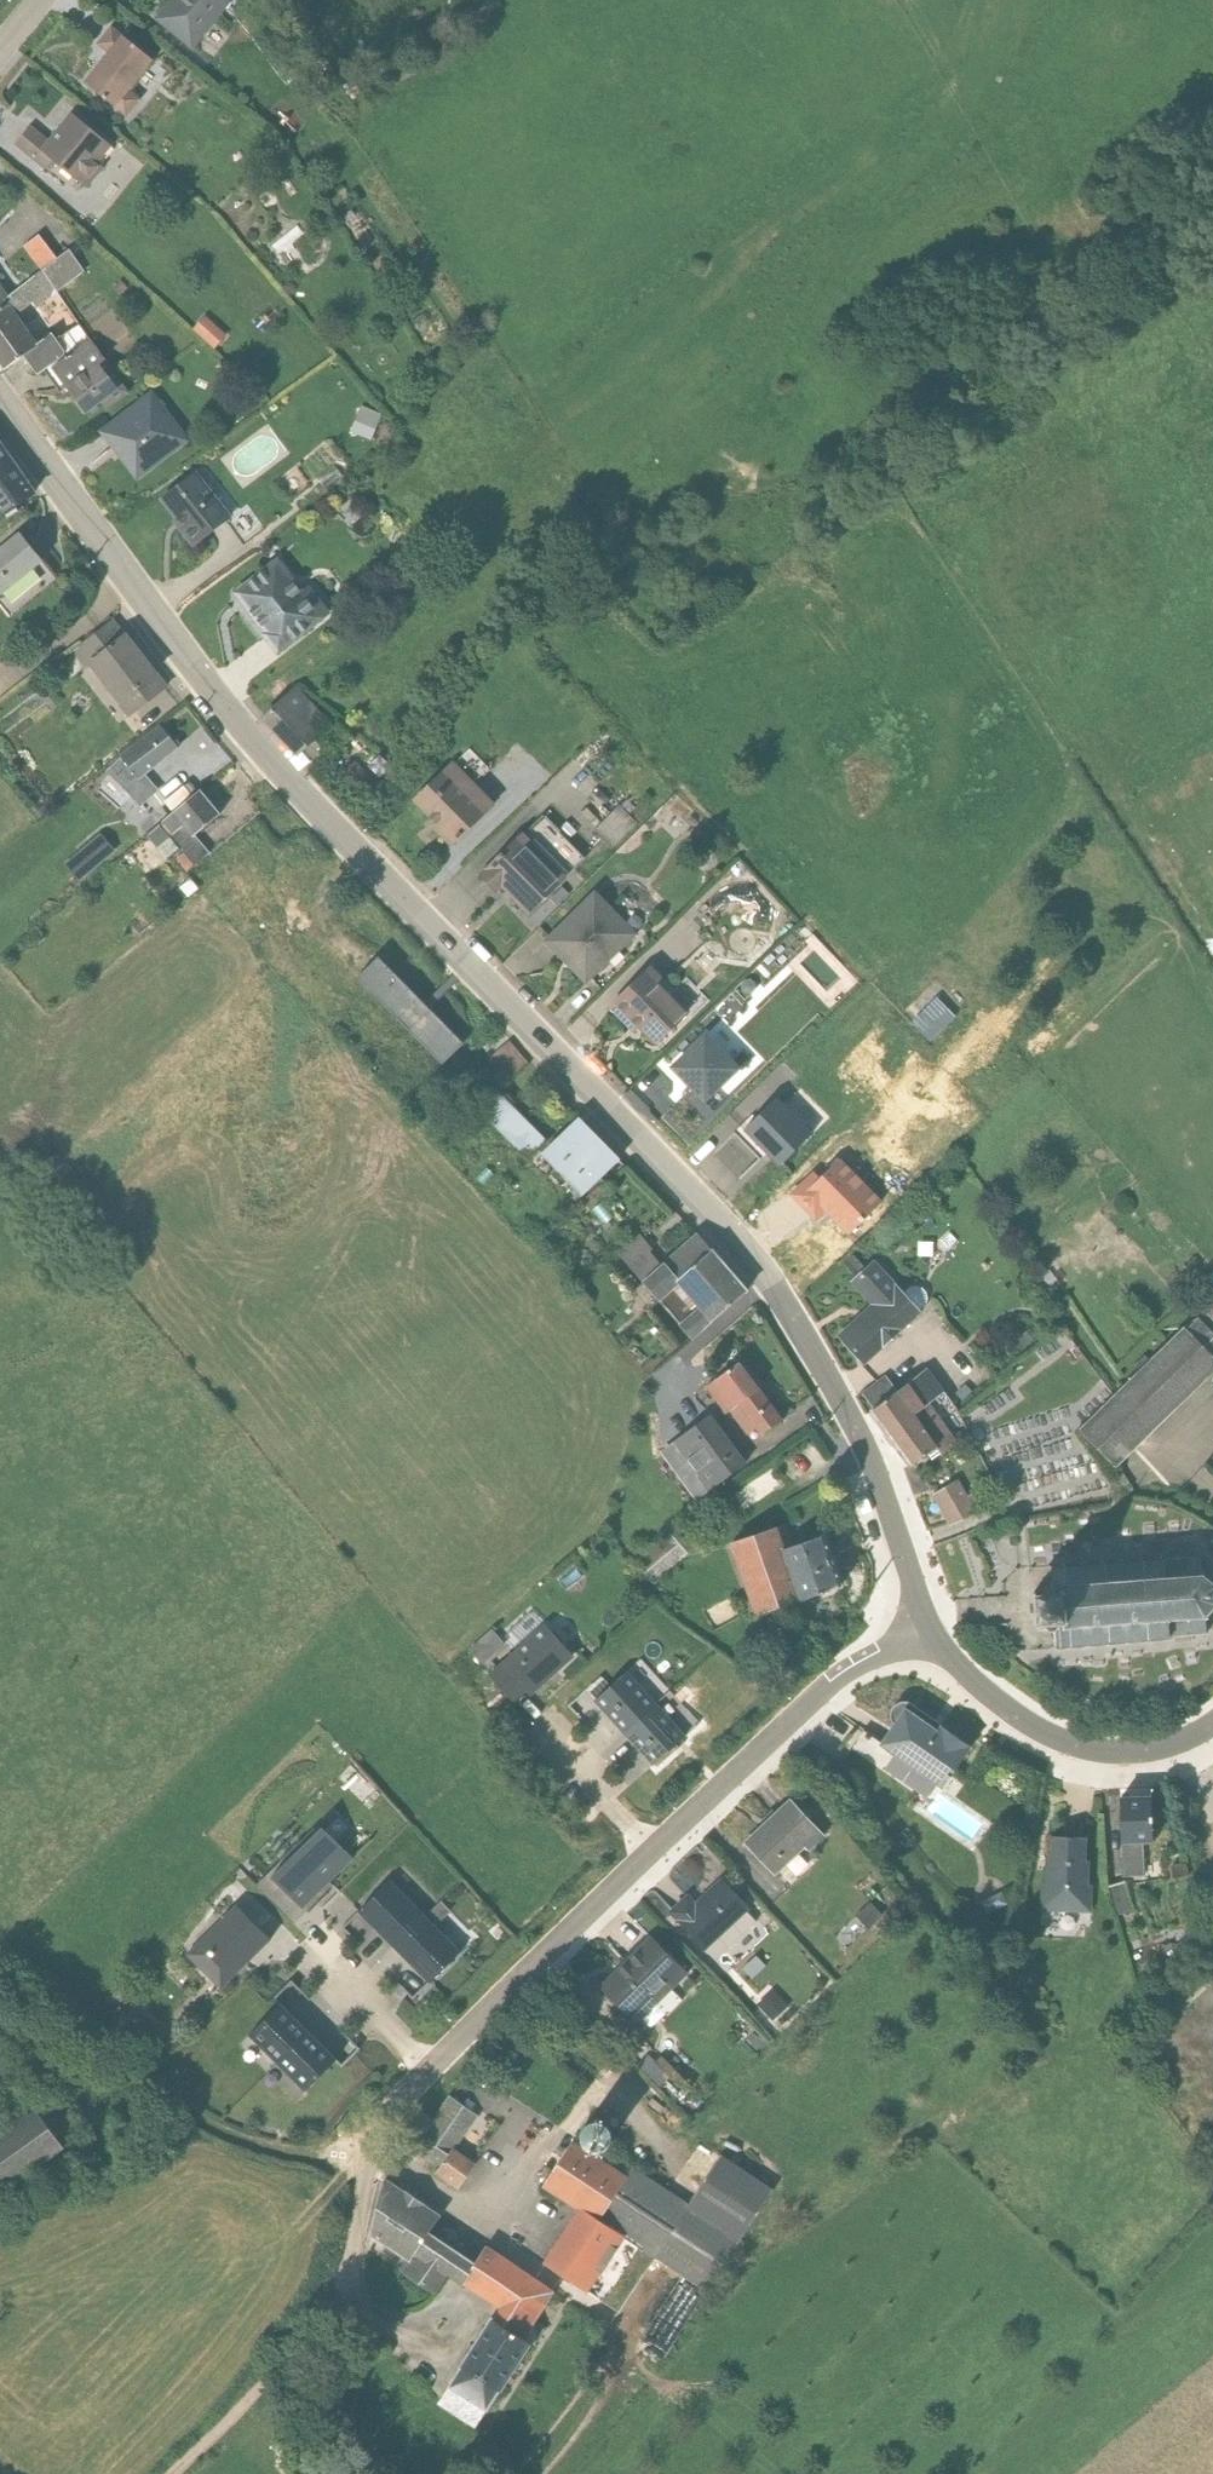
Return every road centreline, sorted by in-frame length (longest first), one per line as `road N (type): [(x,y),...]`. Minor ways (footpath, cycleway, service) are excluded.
road 1 (tertiary): [(0,403),(258,749),(733,1240),(846,1414),(922,1625)]
road 2 (track): [(0,1966),(161,2102),(231,2139),(305,2154),(366,2152),(368,2184),(349,2268),(290,2355),(168,2473)]
road 3 (residential): [(652,1854),(848,1671),(922,1625)]
road 4 (tertiary): [(1212,1724),(1165,1752),(1123,1758),(1060,1747),(945,1657),(922,1625)]
road 5 (residential): [(430,2068),(652,1854)]
road 6 (residential): [(542,1734),(652,1854)]
road 7 (residential): [(320,1954),(430,2068)]

